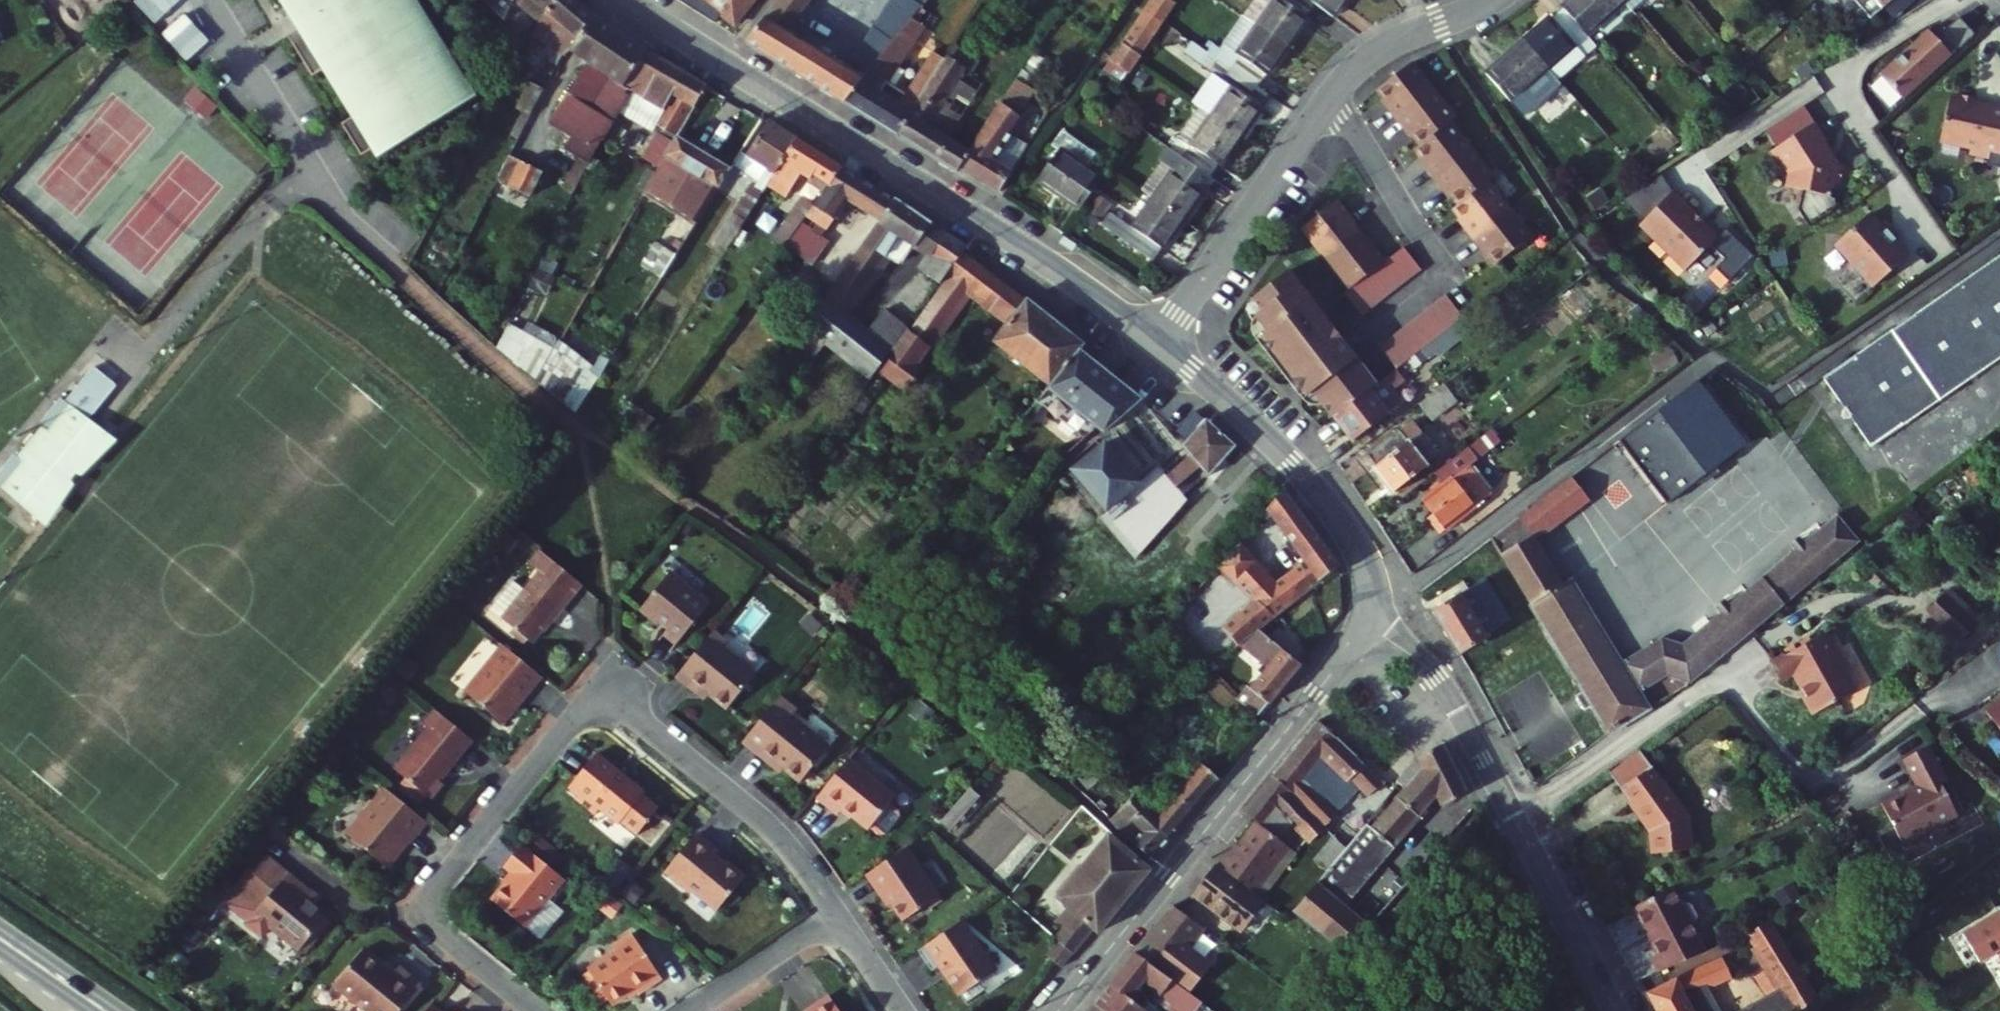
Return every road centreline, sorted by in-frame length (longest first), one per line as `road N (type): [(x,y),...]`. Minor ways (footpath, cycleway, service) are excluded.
road 1 (residential): [(839,913),(766,820),(599,690),(420,912),(537,1010)]
road 2 (tertiary): [(1159,342),(630,0)]
road 3 (tertiary): [(1368,620),(1059,1010)]
road 4 (tertiary): [(1368,620),(1444,688),(1616,1010)]
road 5 (tertiary): [(1368,620),(1368,575),(1331,506),(1159,342)]
road 6 (unclassified): [(1159,342),(1328,103)]
road 7 (residential): [(1948,0),(1844,71),(1843,97),(1888,169)]
road 8 (residential): [(1454,276),(1349,119),(1328,103)]
road 9 (residential): [(691,1010),(839,913)]
road 10 (tertiary): [(0,936),(104,1010)]
road 11 (unclassified): [(1328,103),(1366,60),(1424,28)]

